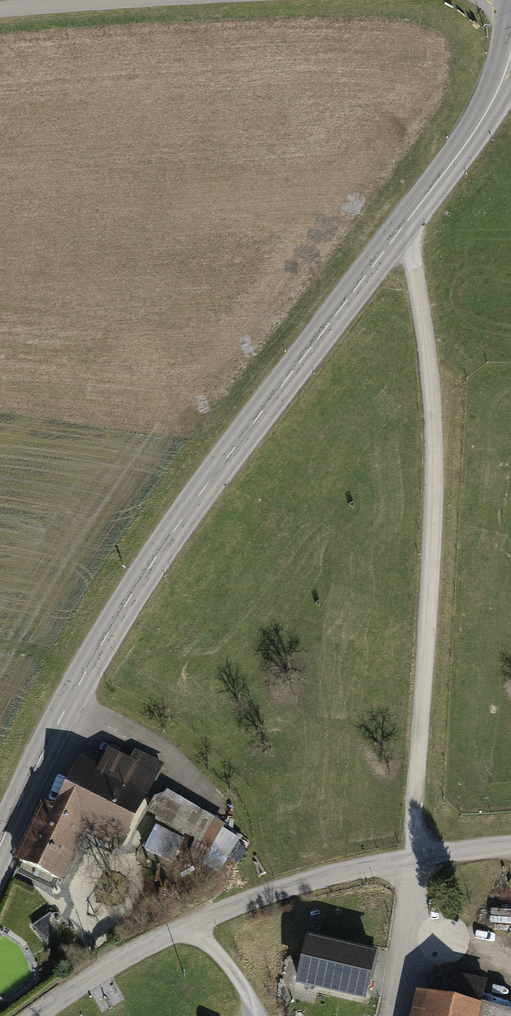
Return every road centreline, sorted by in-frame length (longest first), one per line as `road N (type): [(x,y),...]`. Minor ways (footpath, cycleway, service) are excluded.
road 1 (tertiary): [(0,850),(123,613),(490,116),(510,65)]
road 2 (track): [(414,863),(435,518),(432,361),(410,224)]
road 3 (unclassified): [(44,1015),(155,947),(227,916),(414,863)]
road 4 (residential): [(414,863),(388,1015)]

